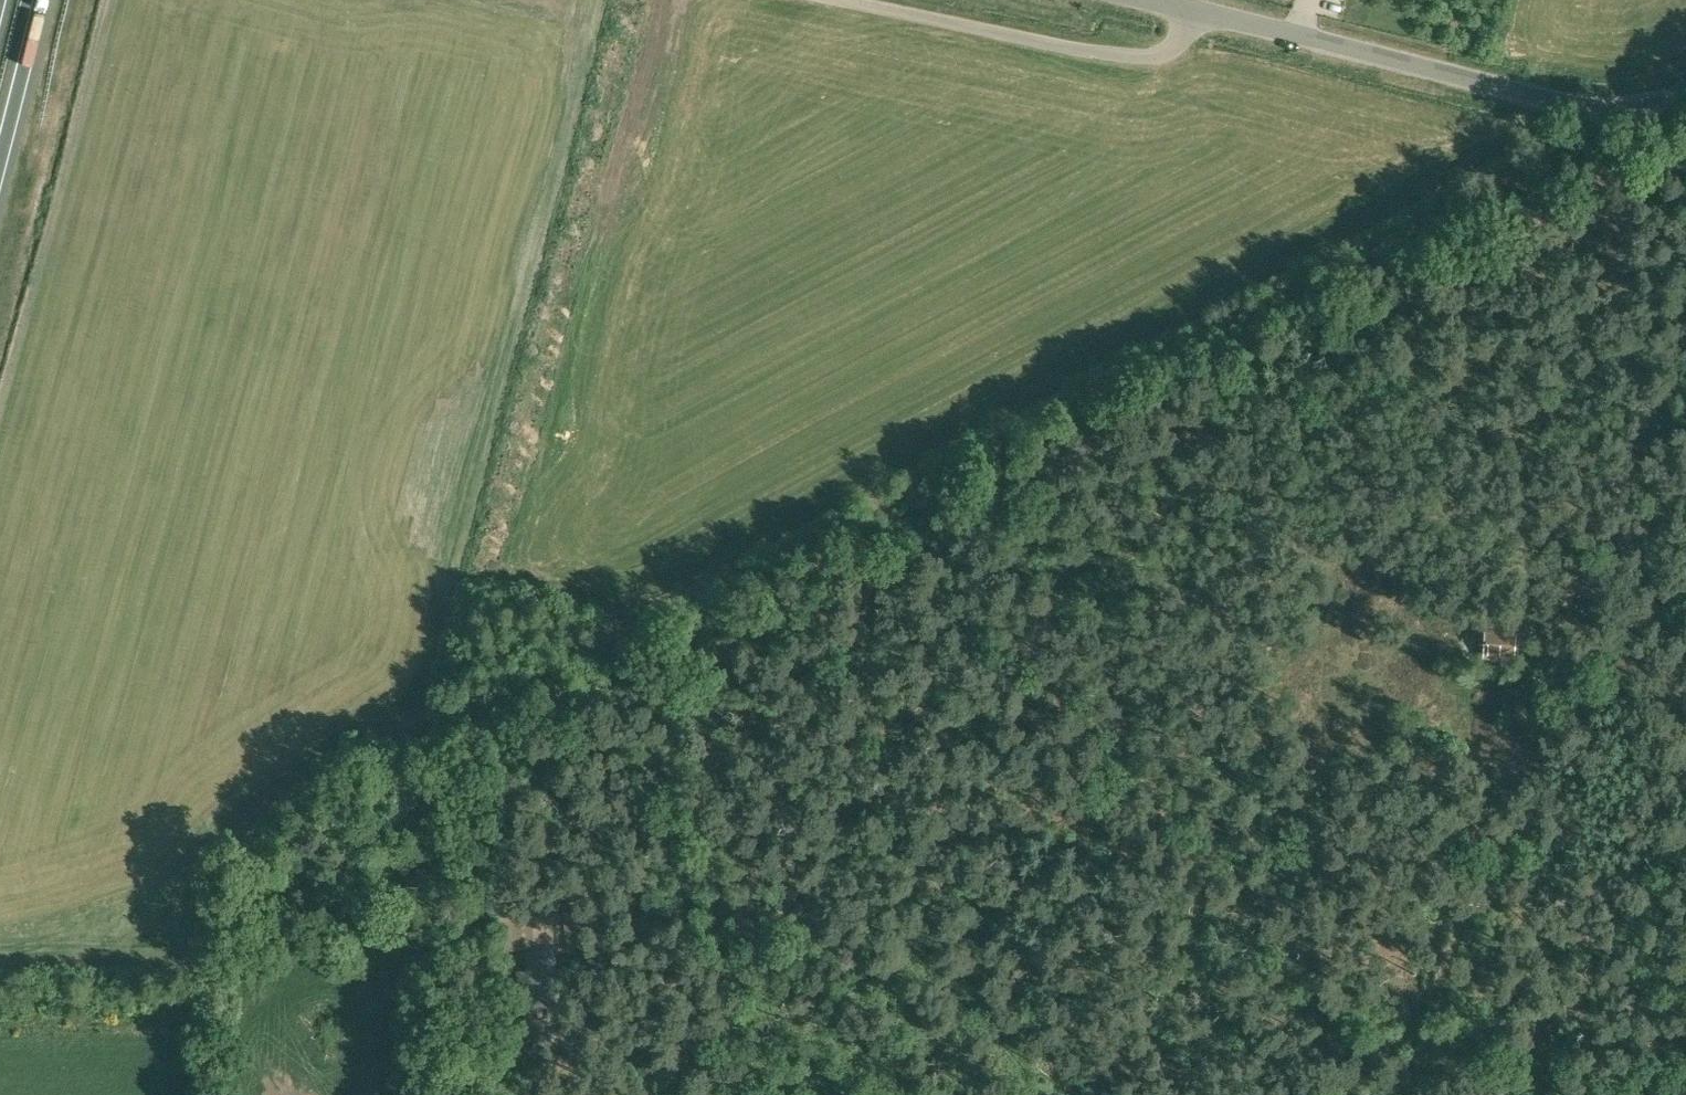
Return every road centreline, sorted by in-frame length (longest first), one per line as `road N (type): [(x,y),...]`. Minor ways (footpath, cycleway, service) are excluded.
road 1 (unclassified): [(1163,0),(1578,104),(1639,106),(1685,92)]
road 2 (trunk): [(0,140),(37,0)]

